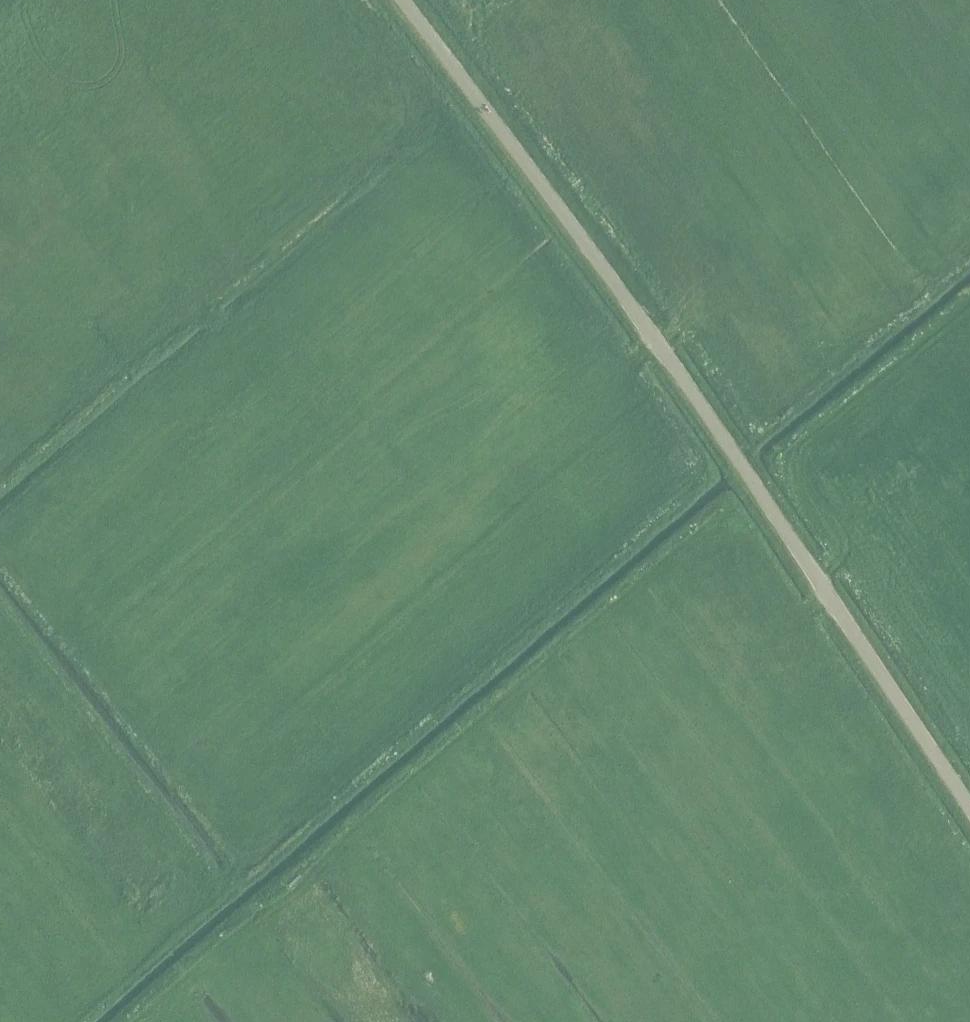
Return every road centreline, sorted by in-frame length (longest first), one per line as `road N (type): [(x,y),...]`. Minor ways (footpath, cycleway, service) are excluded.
road 1 (unclassified): [(969,805),(743,467),(403,0)]

